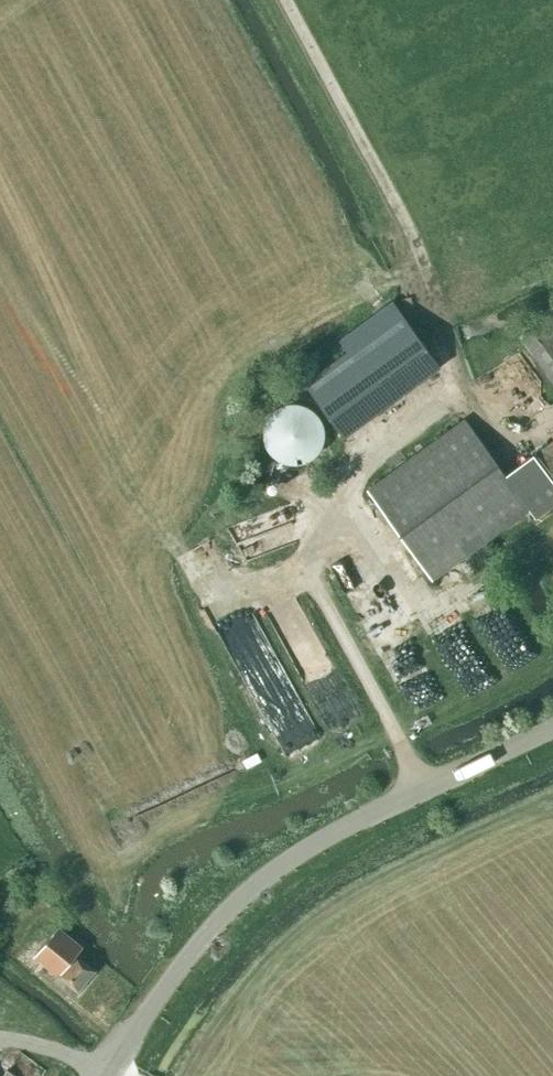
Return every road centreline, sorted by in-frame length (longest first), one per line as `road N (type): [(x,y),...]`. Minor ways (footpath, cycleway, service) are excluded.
road 1 (unclassified): [(108,1075),(191,954),(278,870),(552,732)]
road 2 (track): [(458,392),(409,232),(285,0)]

